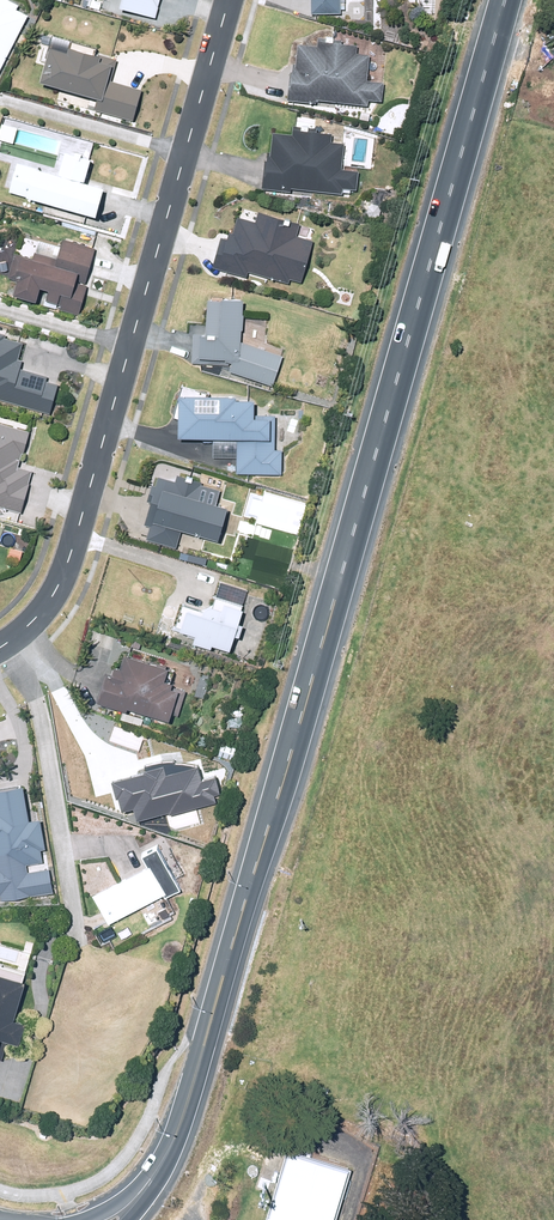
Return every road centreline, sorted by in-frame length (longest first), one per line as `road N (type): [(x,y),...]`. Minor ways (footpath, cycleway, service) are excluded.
road 1 (secondary): [(210,1025),(504,0)]
road 2 (residential): [(0,647),(41,613),(61,582),(229,0)]
road 3 (secondary): [(210,1025),(179,1128),(152,1182)]

